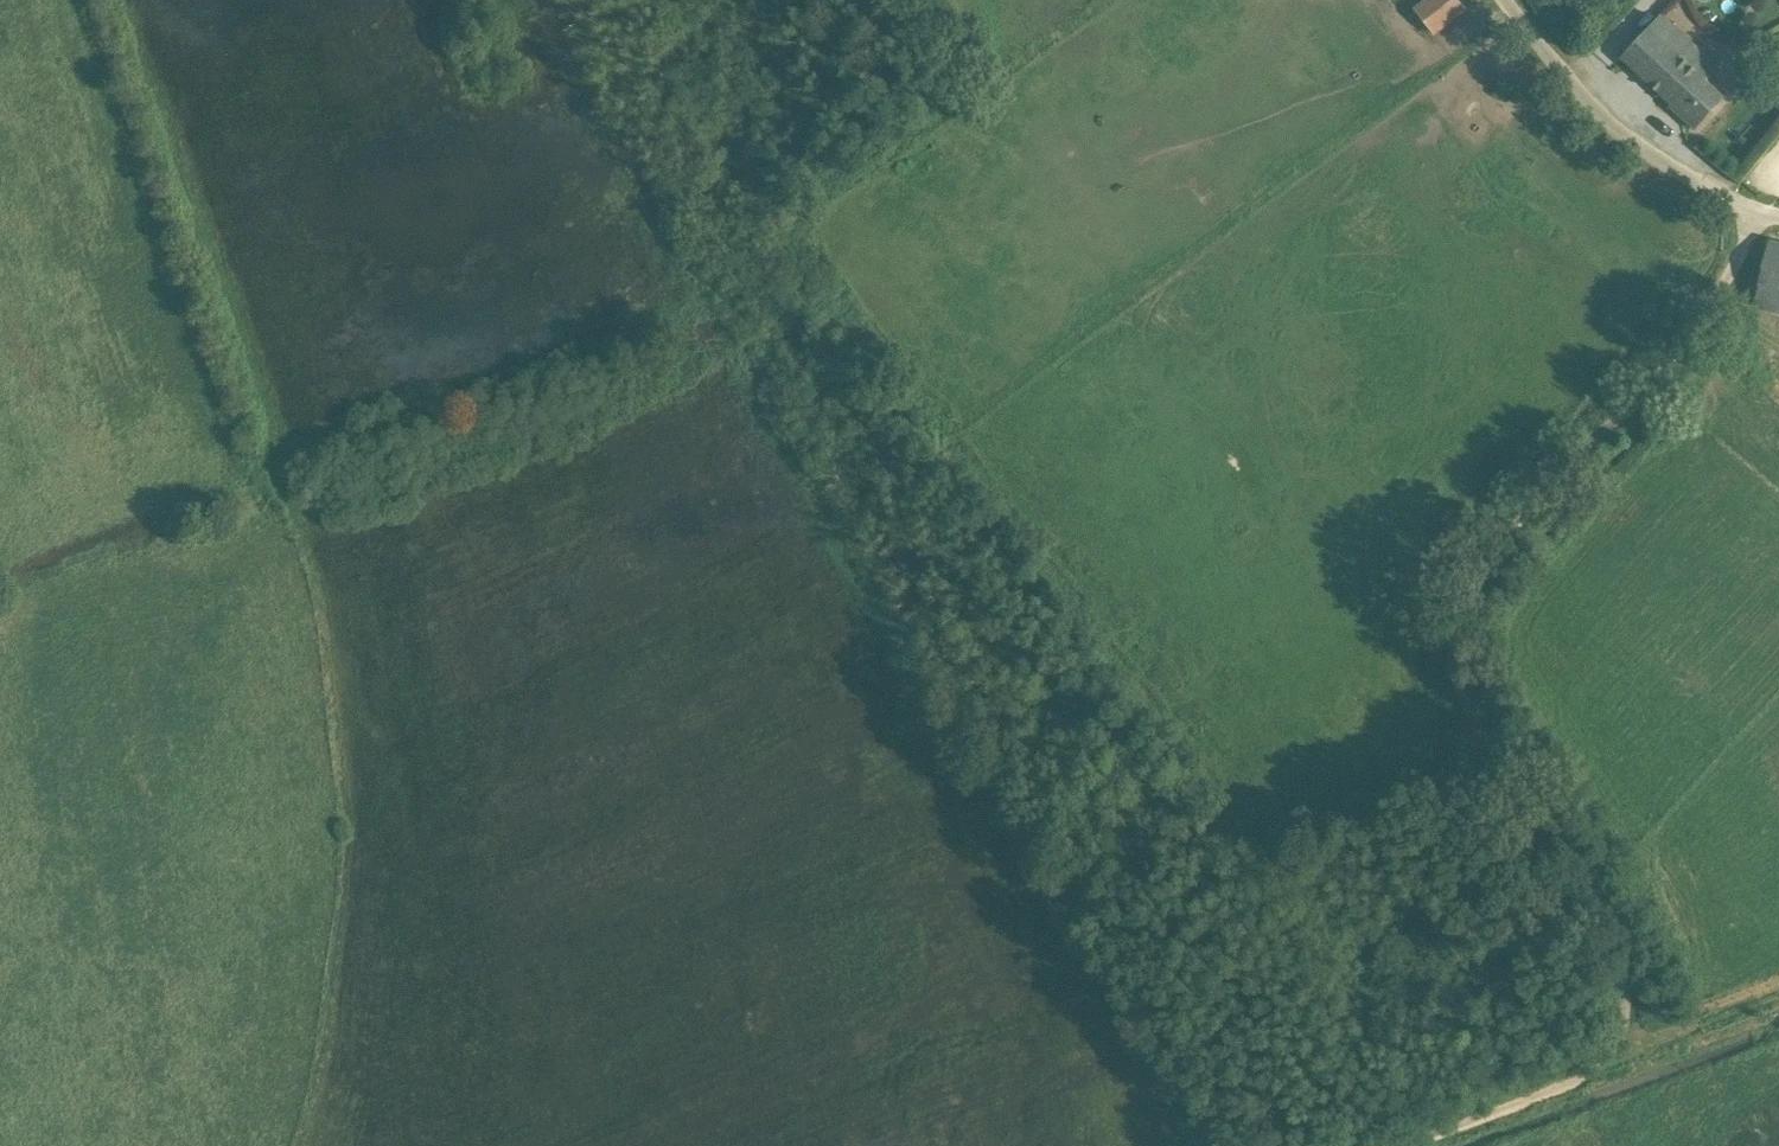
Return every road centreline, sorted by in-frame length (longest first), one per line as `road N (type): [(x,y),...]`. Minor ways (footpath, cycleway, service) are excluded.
road 1 (track): [(1771,214),(1727,288),(1529,516),(1434,660),(1623,1000),(1632,1037),(1615,1069),(1406,1145)]
road 2 (unclassified): [(1778,216),(1742,202),(1614,114),(1511,0)]

